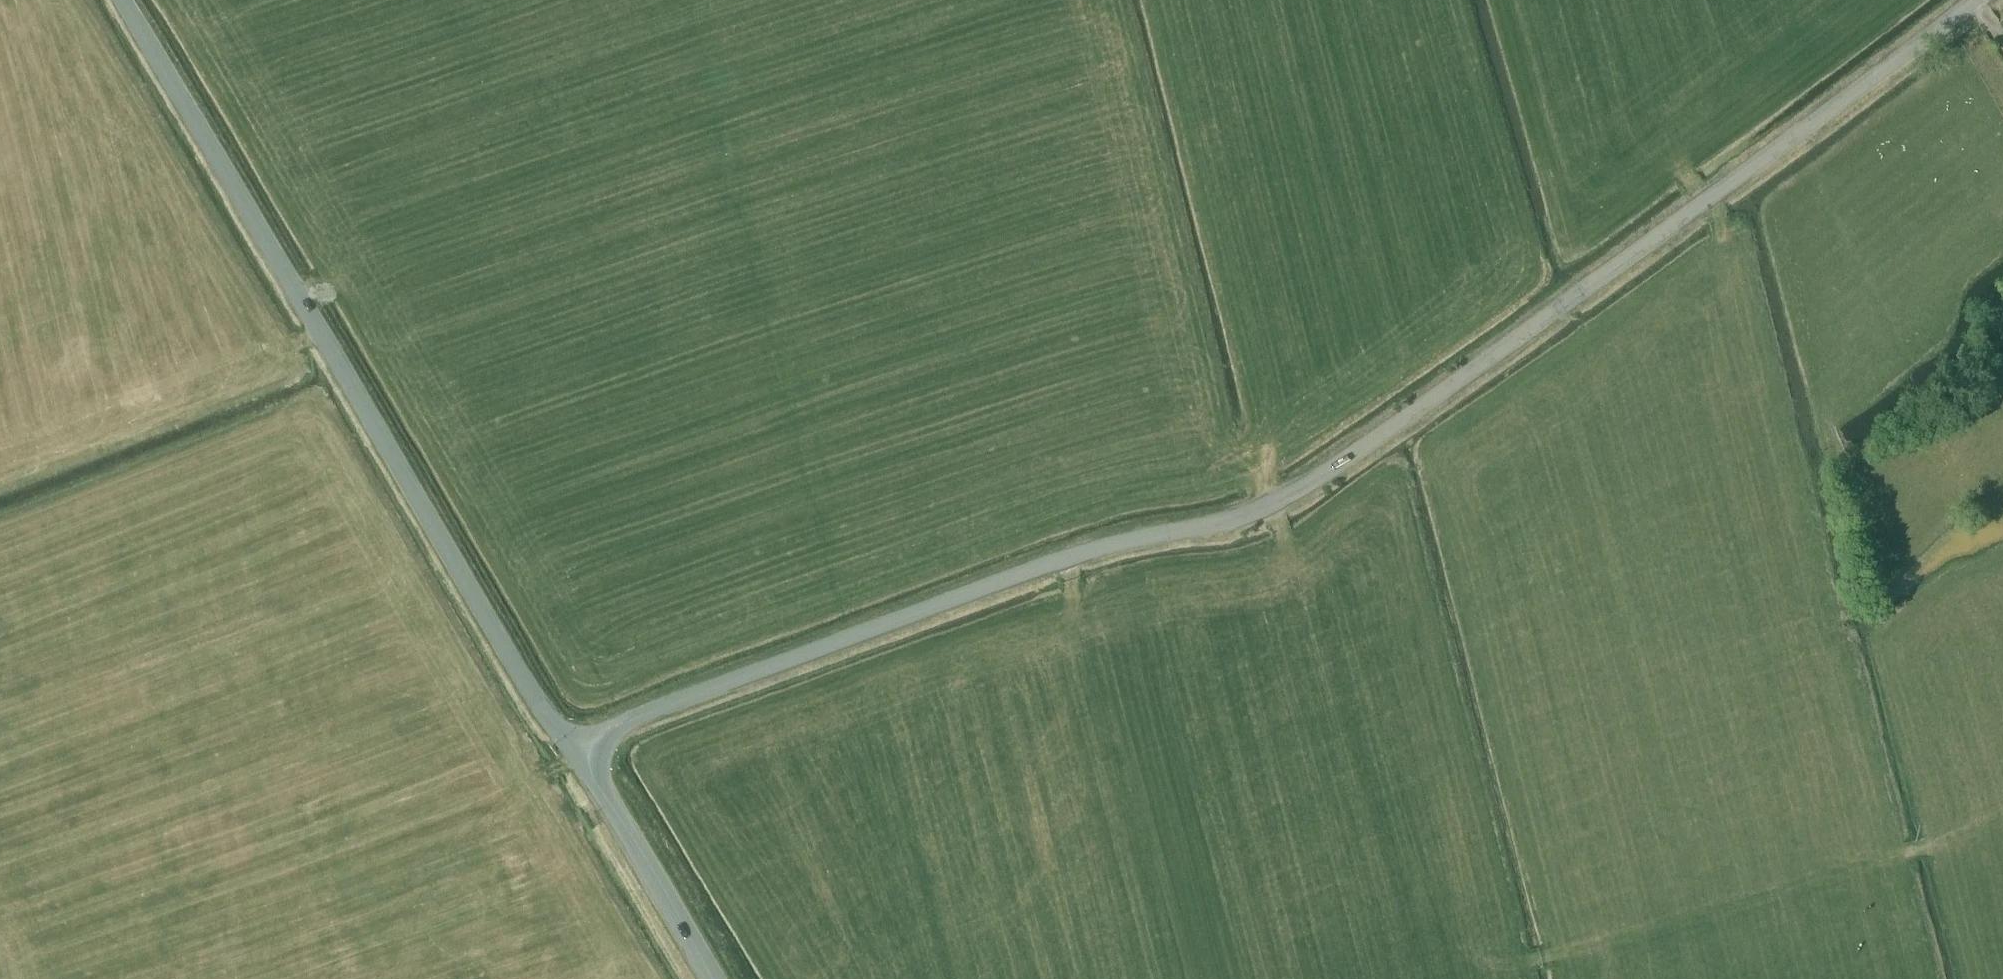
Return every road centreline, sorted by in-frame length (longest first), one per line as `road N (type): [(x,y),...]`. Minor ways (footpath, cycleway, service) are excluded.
road 1 (unclassified): [(571,743),(1100,545),(1266,505),(1352,454),(1973,0)]
road 2 (tertiary): [(571,743),(407,484),(125,0)]
road 3 (tertiary): [(709,978),(571,743)]

